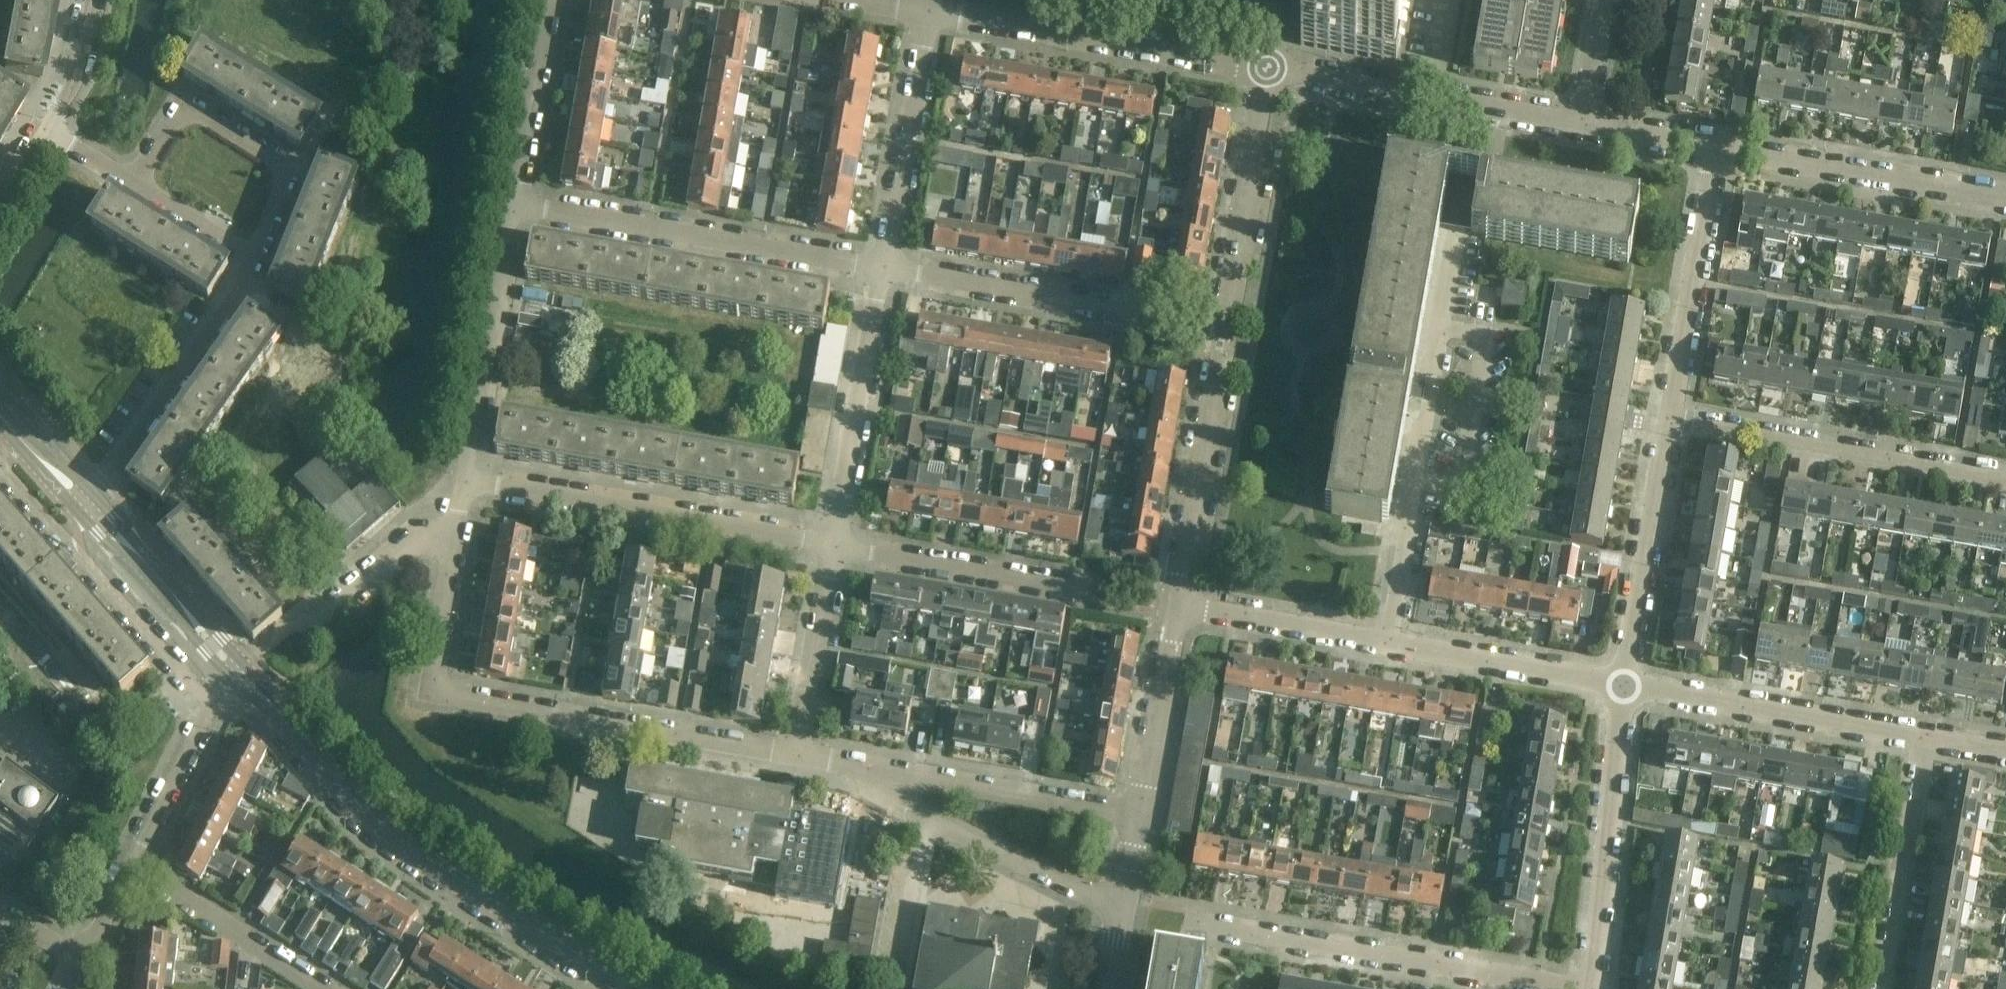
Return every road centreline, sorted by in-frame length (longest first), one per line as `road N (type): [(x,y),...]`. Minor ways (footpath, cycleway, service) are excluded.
road 1 (residential): [(1176,607),(1267,67)]
road 2 (residential): [(793,755),(427,689),(456,531)]
road 3 (tertiary): [(632,988),(437,865),(352,799),(239,674)]
road 4 (residential): [(1386,641),(1456,240)]
road 5 (residential): [(1572,988),(1196,921)]
road 6 (residential): [(883,262),(517,196)]
road 7 (residential): [(831,544),(466,478)]
road 8 (residential): [(1267,67),(929,5)]
road 9 (residential): [(2005,480),(1668,421)]
road 10 (residential): [(255,260),(295,174),(181,97),(135,181)]
road 11 (residential): [(836,763),(1120,910)]
road 12 (residential): [(1580,122),(1267,67)]
road 13 (residential): [(1137,818),(836,763)]
road 14 (residential): [(1925,736),(1624,685)]
road 15 (residential): [(1591,988),(1624,685)]
road 16 (residential): [(91,507),(255,260)]
road 17 (residential): [(2005,198),(1717,148)]
road 18 (residential): [(831,544),(883,262)]
road 19 (residential): [(466,478),(517,196)]
road 20 (residential): [(1159,313),(883,262)]
road 21 (residential): [(1668,421),(1717,148)]
road 22 (residential): [(1098,593),(831,544)]
road 23 (residential): [(1624,685),(1668,421)]
road 24 (residential): [(883,262),(929,5)]
road 25 (residential): [(1925,736),(1880,988)]
road 26 (residential): [(1624,685),(1386,641)]
road 27 (residential): [(131,872),(210,704),(239,674)]
road 28 (tertiary): [(239,674),(91,507)]
road 29 (residential): [(320,988),(131,872)]
road 30 (residential): [(1137,818),(1176,607)]
road 31 (residential): [(793,755),(831,544)]
road 32 (residential): [(1386,641),(1176,607)]
road 33 (residential): [(517,196),(553,0)]
road 34 (residential): [(313,628),(418,538),(456,531)]
road 35 (residential): [(255,260),(135,181)]
road 36 (residential): [(1717,148),(1580,122)]
road 37 (residential): [(46,118),(85,41),(92,0)]
road 38 (tertiary): [(91,507),(0,418)]
road 39 (residential): [(1580,122),(1604,0)]

